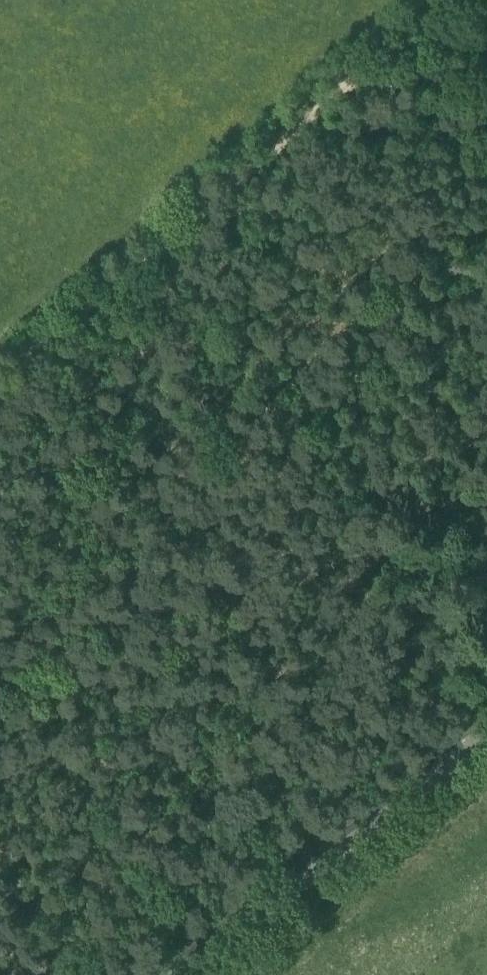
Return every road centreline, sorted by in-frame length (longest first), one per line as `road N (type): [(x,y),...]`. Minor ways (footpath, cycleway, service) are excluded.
road 1 (track): [(486,34),(437,35),(0,393)]
road 2 (tertiary): [(168,974),(486,733)]

